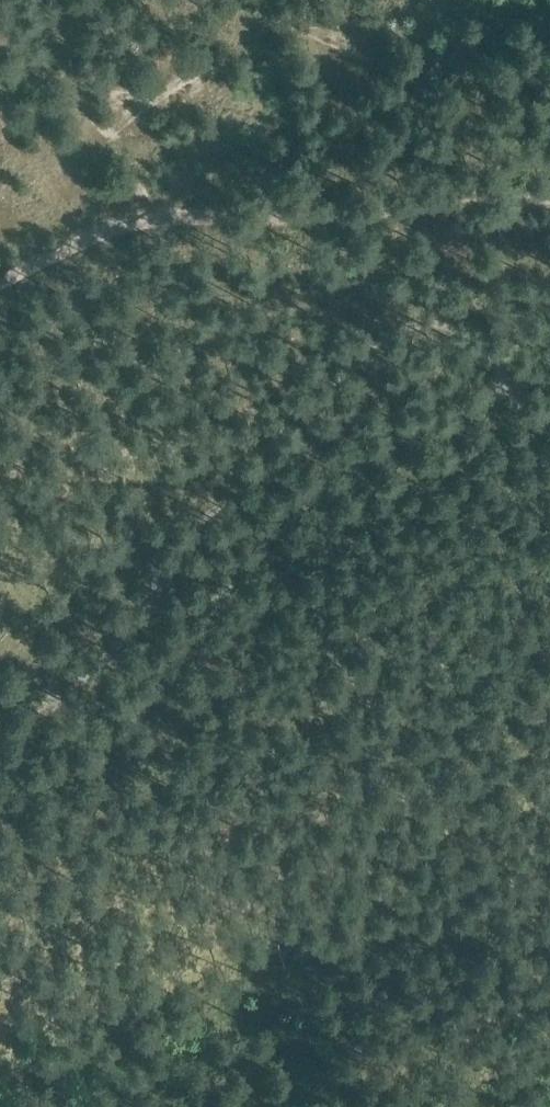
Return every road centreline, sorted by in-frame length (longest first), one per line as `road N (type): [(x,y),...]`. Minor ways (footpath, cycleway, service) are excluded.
road 1 (track): [(549,350),(473,394),(274,535),(176,659),(0,798)]

